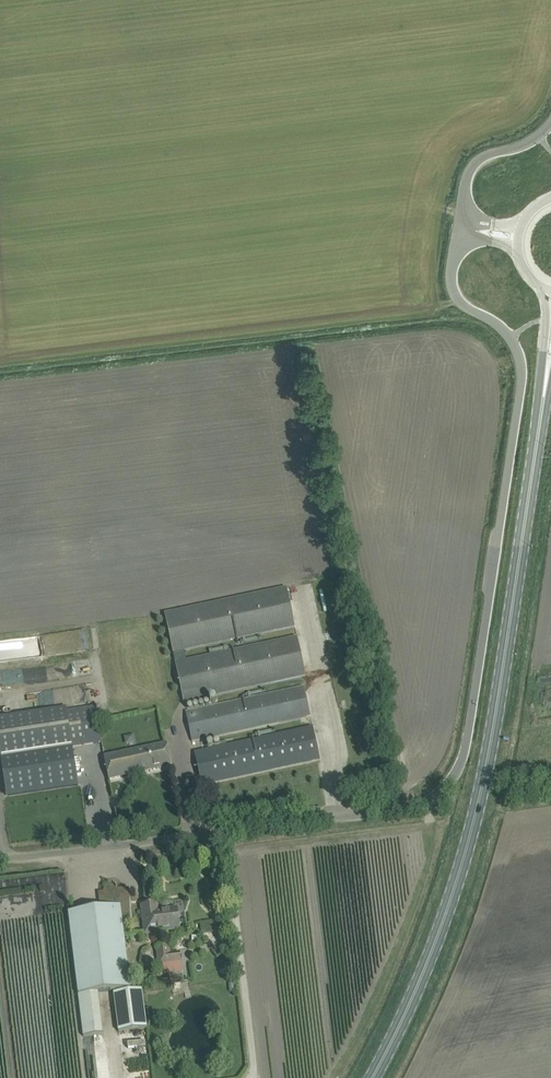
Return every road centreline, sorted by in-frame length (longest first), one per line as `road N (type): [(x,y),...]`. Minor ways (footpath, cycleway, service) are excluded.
road 1 (secondary): [(548,370),(476,812),(437,936),(372,1077)]
road 2 (unclassified): [(459,230),(450,272),(455,296),(511,338),(522,380),(462,759),(437,795),(394,810)]
road 3 (unclassified): [(0,860),(394,810)]
road 4 (unclassified): [(550,121),(471,167),(459,230)]

